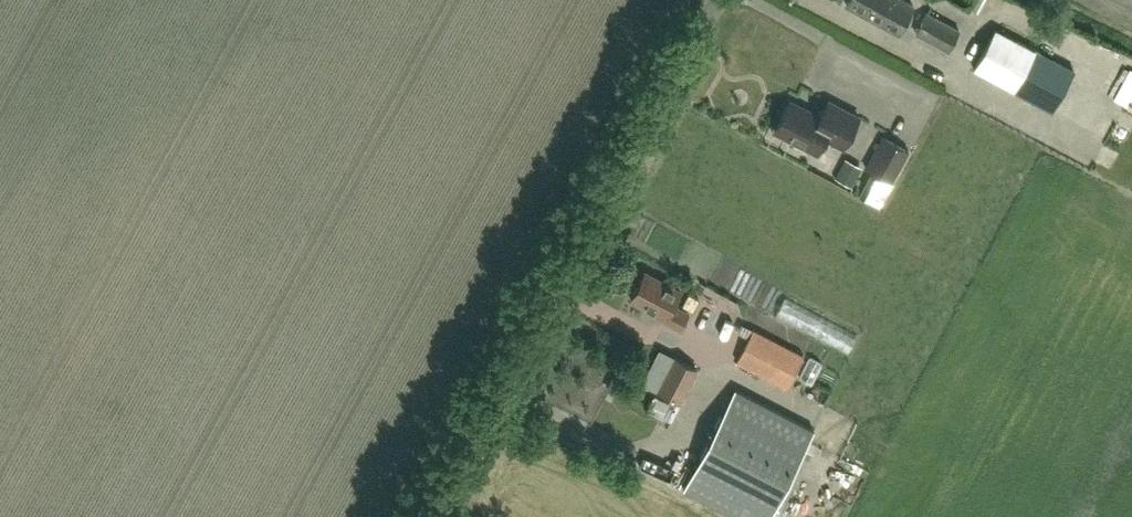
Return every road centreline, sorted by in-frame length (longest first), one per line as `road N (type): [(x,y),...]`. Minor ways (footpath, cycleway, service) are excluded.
road 1 (unclassified): [(437,516),(720,0)]

